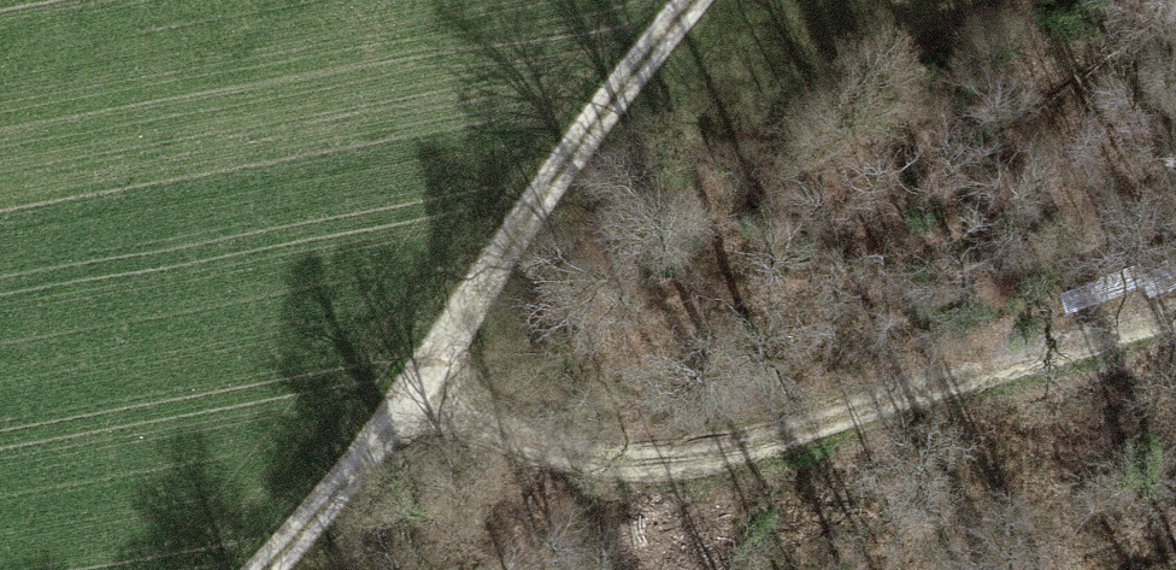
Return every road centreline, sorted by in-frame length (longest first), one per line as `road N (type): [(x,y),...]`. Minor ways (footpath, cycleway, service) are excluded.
road 1 (track): [(420,396),(644,462),(847,426),(1175,314)]
road 2 (track): [(260,569),(420,396),(616,114),(710,0)]

